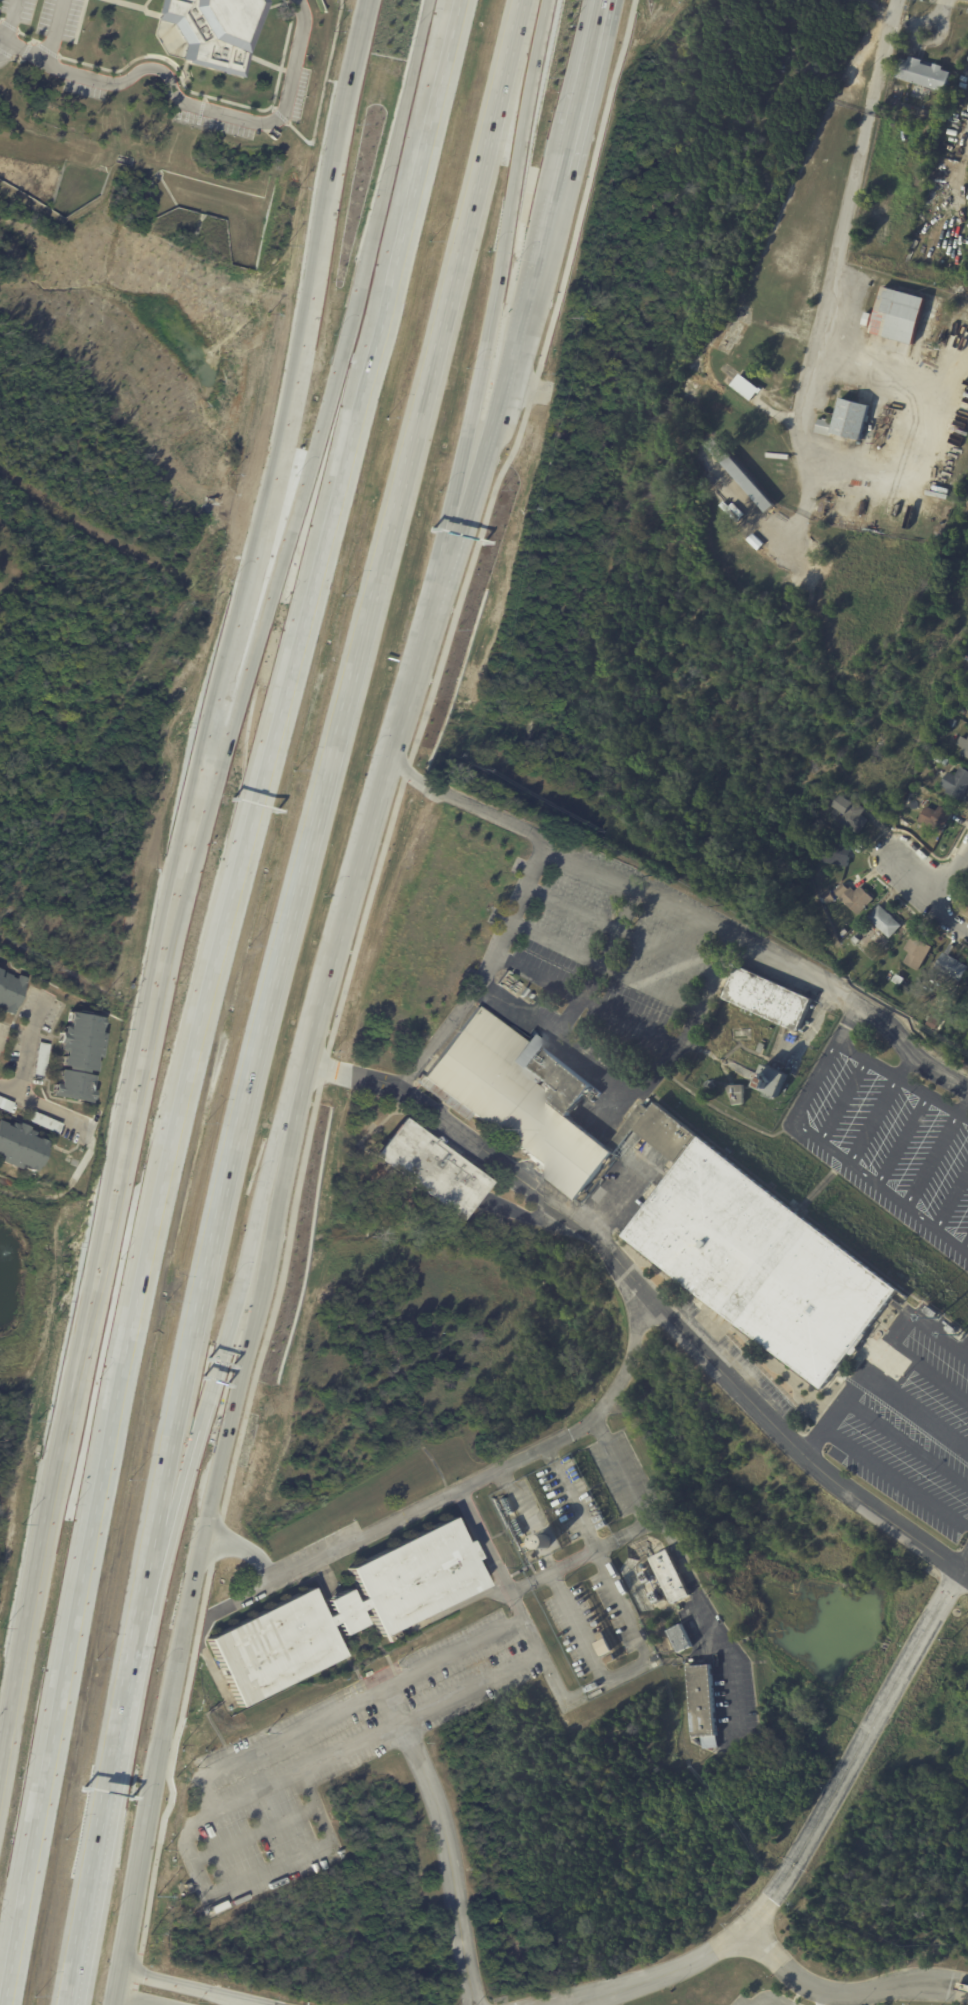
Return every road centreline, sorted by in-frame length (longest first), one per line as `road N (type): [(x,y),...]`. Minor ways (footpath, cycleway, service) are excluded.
road 1 (motorway): [(411,226),(176,1124),(5,2004)]
road 2 (motorway): [(143,1588),(282,934),(464,244)]
road 3 (secondary): [(115,2004),(303,1059)]
road 4 (secondary): [(152,1013),(0,1782)]
road 5 (secondary): [(422,0),(329,413),(217,745)]
road 6 (residential): [(392,763),(648,880),(818,972),(967,1080)]
road 7 (secondary): [(430,626),(503,407),(607,0)]
road 8 (secondary): [(430,626),(549,0)]
road 9 (residential): [(958,1572),(827,1804),(744,1929),(597,1997)]
road 10 (secondary): [(322,242),(217,745)]
road 11 (secondary): [(303,1059),(430,626)]
road 12 (motorway): [(143,1588),(281,1166)]
road 13 (motorway): [(68,2004),(143,1588)]
road 14 (secondary): [(217,745),(152,1013)]
road 15 (motorway): [(464,244),(523,0)]
road 16 (secondary): [(367,0),(322,242)]
road 17 (residential): [(744,1929),(782,1968),(831,1992),(918,1983),(967,1989)]
road 18 (motorway): [(464,0),(411,226)]
road 19 (residential): [(273,2004),(122,1968)]

